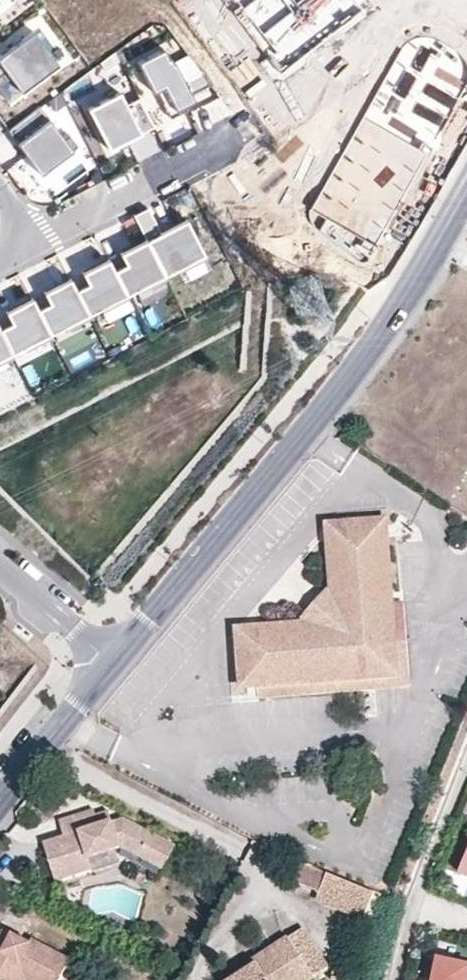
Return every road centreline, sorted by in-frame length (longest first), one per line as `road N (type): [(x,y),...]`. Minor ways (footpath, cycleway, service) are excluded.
road 1 (residential): [(112,663),(362,364),(466,198)]
road 2 (residential): [(32,241),(218,144)]
road 3 (residential): [(0,807),(112,663)]
road 4 (residential): [(0,565),(112,663)]

